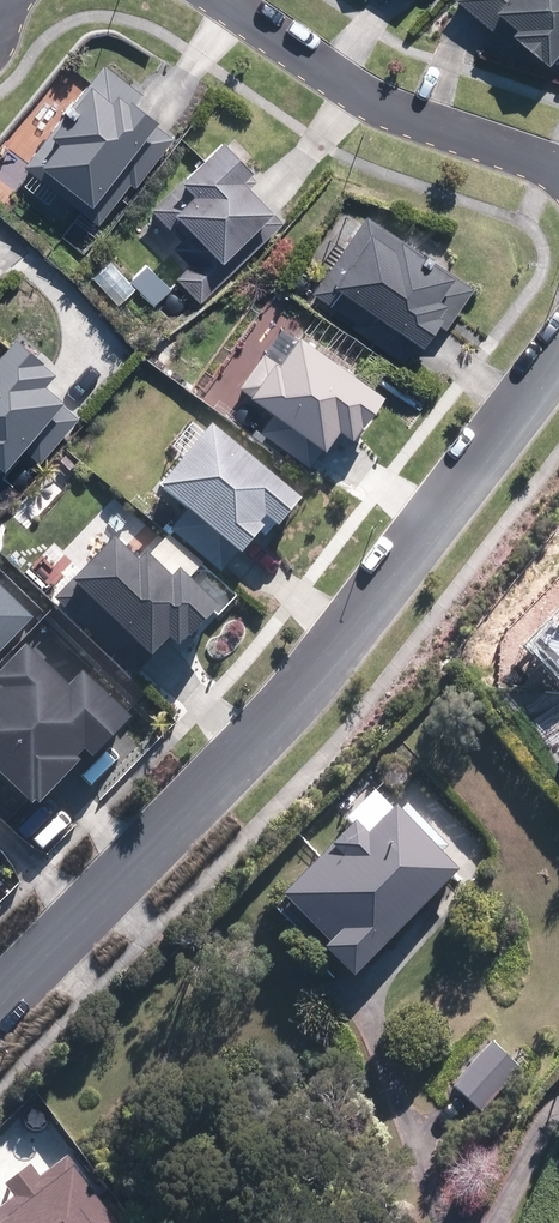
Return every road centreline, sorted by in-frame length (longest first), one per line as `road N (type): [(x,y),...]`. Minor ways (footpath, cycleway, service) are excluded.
road 1 (residential): [(0,1009),(312,685),(558,353)]
road 2 (residential): [(558,165),(372,97),(226,0)]

